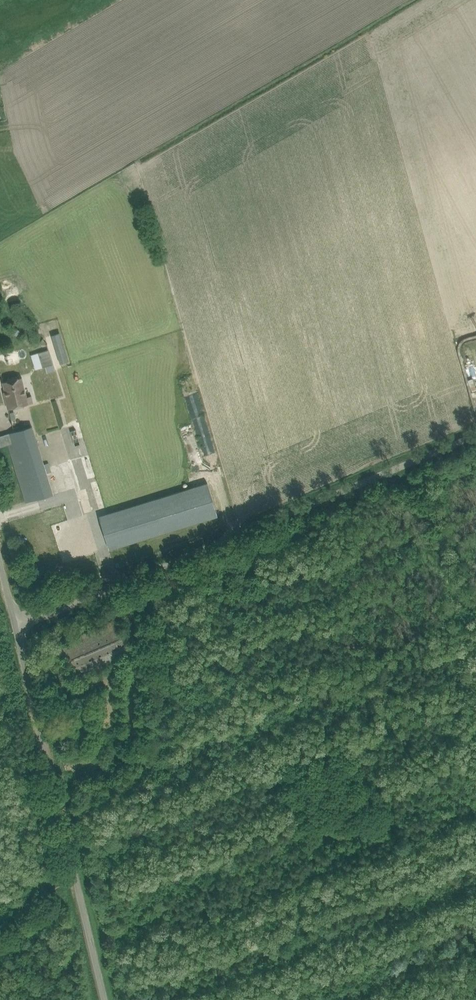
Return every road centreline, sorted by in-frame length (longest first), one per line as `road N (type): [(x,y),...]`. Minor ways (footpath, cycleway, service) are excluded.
road 1 (unclassified): [(16,621),(475,430)]
road 2 (unclassified): [(107,999),(16,621)]

